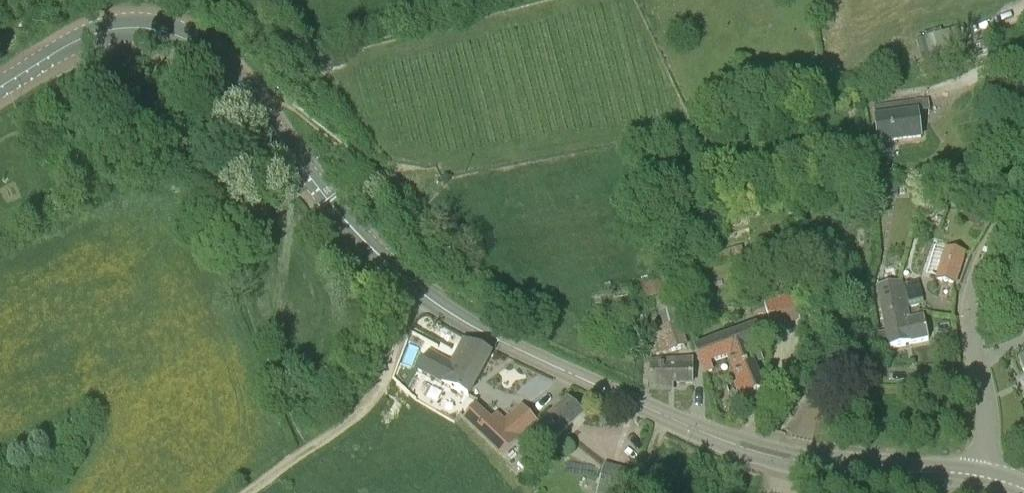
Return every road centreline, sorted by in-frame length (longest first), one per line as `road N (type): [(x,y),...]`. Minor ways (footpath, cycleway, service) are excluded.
road 1 (secondary): [(980,475),(855,469),(763,453),(460,319),(361,239),(223,65),(184,38),(118,28),(0,87)]
road 2 (unclassified): [(980,475),(988,425),(973,349),(974,295),(1023,182)]
road 3 (track): [(237,82),(285,101),(380,173),(430,172)]
road 4 (track): [(307,450),(379,392),(421,294)]

